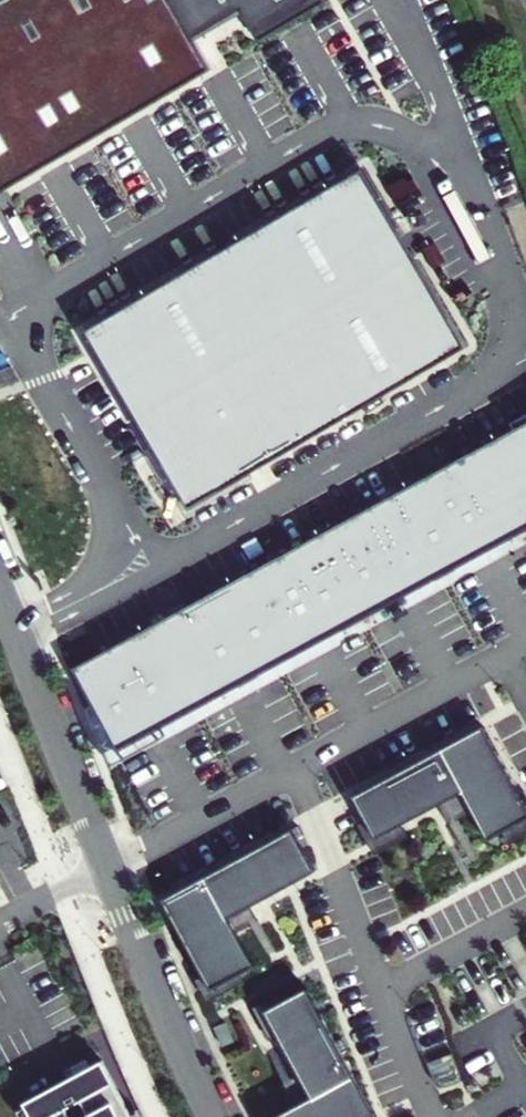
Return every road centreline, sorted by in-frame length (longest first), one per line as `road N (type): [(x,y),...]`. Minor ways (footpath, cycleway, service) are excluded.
road 1 (residential): [(0,587),(112,870)]
road 2 (residential): [(112,870),(214,1116)]

